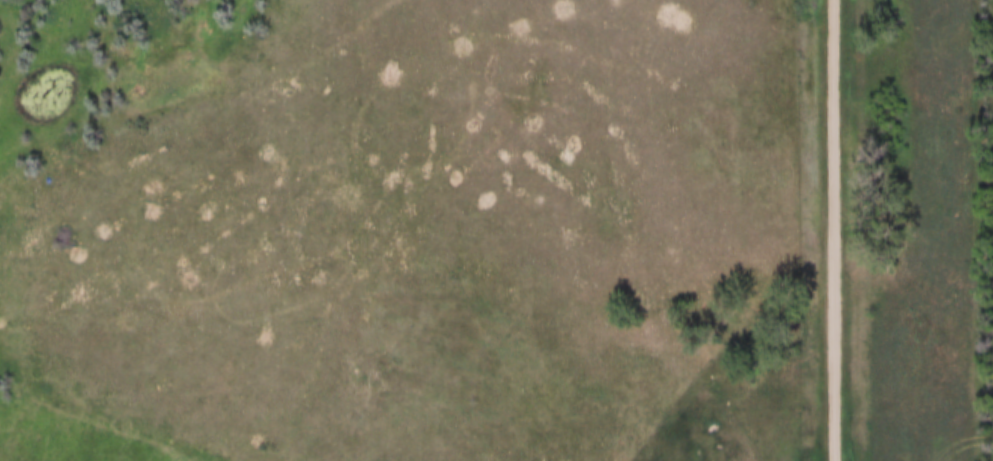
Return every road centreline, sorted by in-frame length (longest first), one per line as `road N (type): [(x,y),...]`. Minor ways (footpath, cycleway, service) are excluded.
road 1 (residential): [(834,0),(837,460)]

